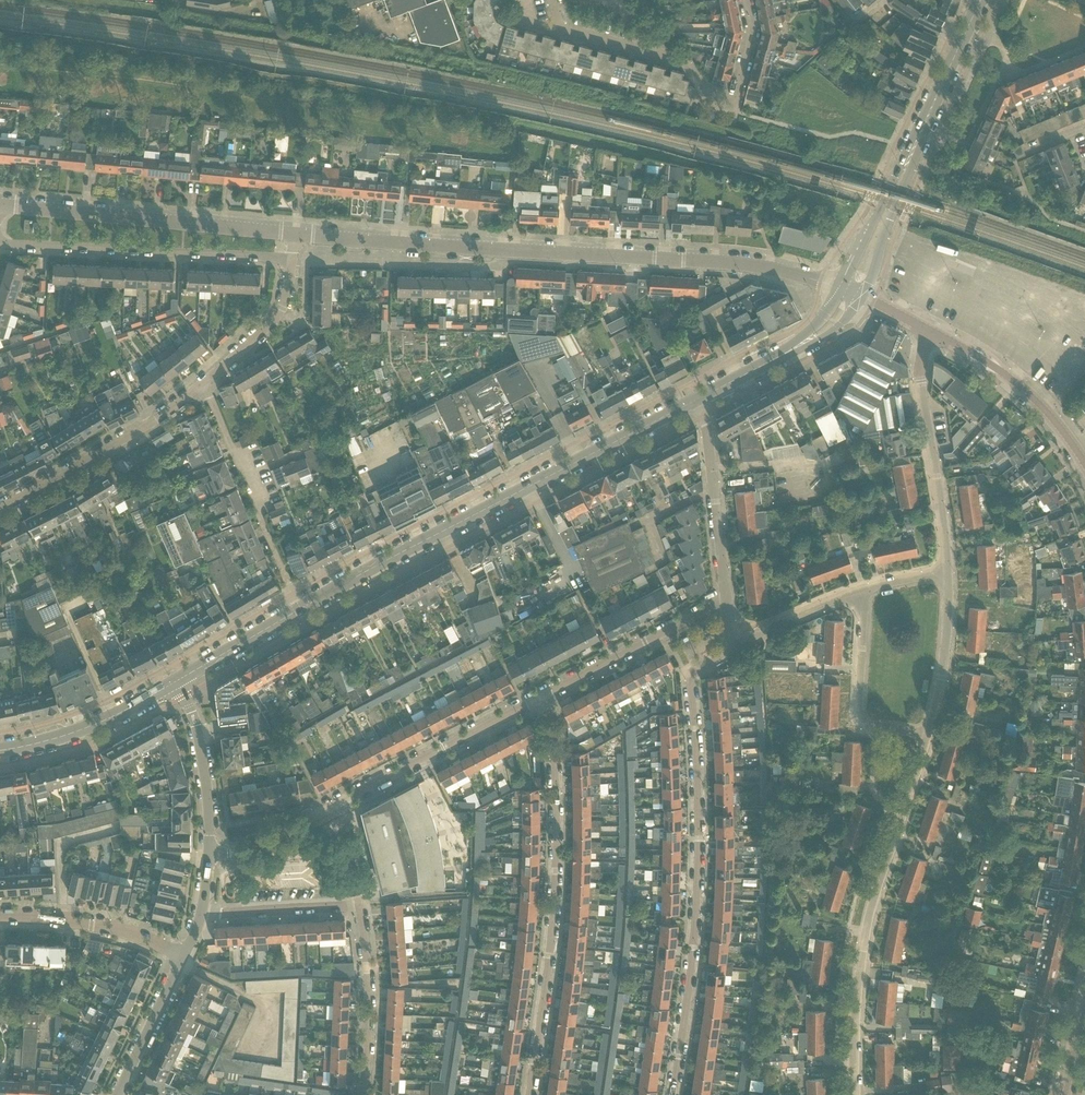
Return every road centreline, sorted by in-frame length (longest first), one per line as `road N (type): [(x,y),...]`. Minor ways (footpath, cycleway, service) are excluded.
road 1 (secondary): [(175,681),(703,397)]
road 2 (tertiary): [(840,291),(771,270),(295,236)]
road 3 (residential): [(674,1094),(696,951),(692,680),(737,650)]
road 4 (residential): [(539,701),(553,740),(555,871),(529,1094)]
road 5 (residential): [(855,1094),(865,933),(930,737)]
road 6 (residential): [(209,853),(247,850),(539,701)]
road 7 (residential): [(362,1094),(368,1002),(359,906),(202,913)]
road 8 (tertiary): [(295,236),(0,207)]
road 9 (residential): [(293,261),(0,245)]
road 10 (residential): [(949,573),(921,374),(930,334)]
road 11 (residential): [(0,508),(205,385)]
road 12 (residential): [(539,701),(728,605)]
road 13 (residential): [(728,605),(703,397)]
road 14 (tertiary): [(1084,466),(1017,385),(930,334)]
road 15 (residential): [(930,737),(870,729),(859,714),(865,592)]
road 16 (residential): [(730,110),(712,106),(688,65),(559,29)]
road 17 (secondary): [(0,751),(76,732),(175,681)]
road 18 (residential): [(0,915),(91,923),(183,956)]
road 19 (residential): [(209,853),(197,730),(175,681)]
road 20 (residential): [(930,737),(947,665),(949,573)]
road 21 (secondary): [(913,150),(981,0)]
road 22 (secondary): [(859,300),(913,150)]
road 23 (secondary): [(913,150),(840,291)]
road 24 (residential): [(205,385),(282,310),(293,261)]
road 25 (residential): [(117,1094),(183,956)]
road 26 (residential): [(737,650),(865,592)]
road 27 (residential): [(258,513),(205,385)]

